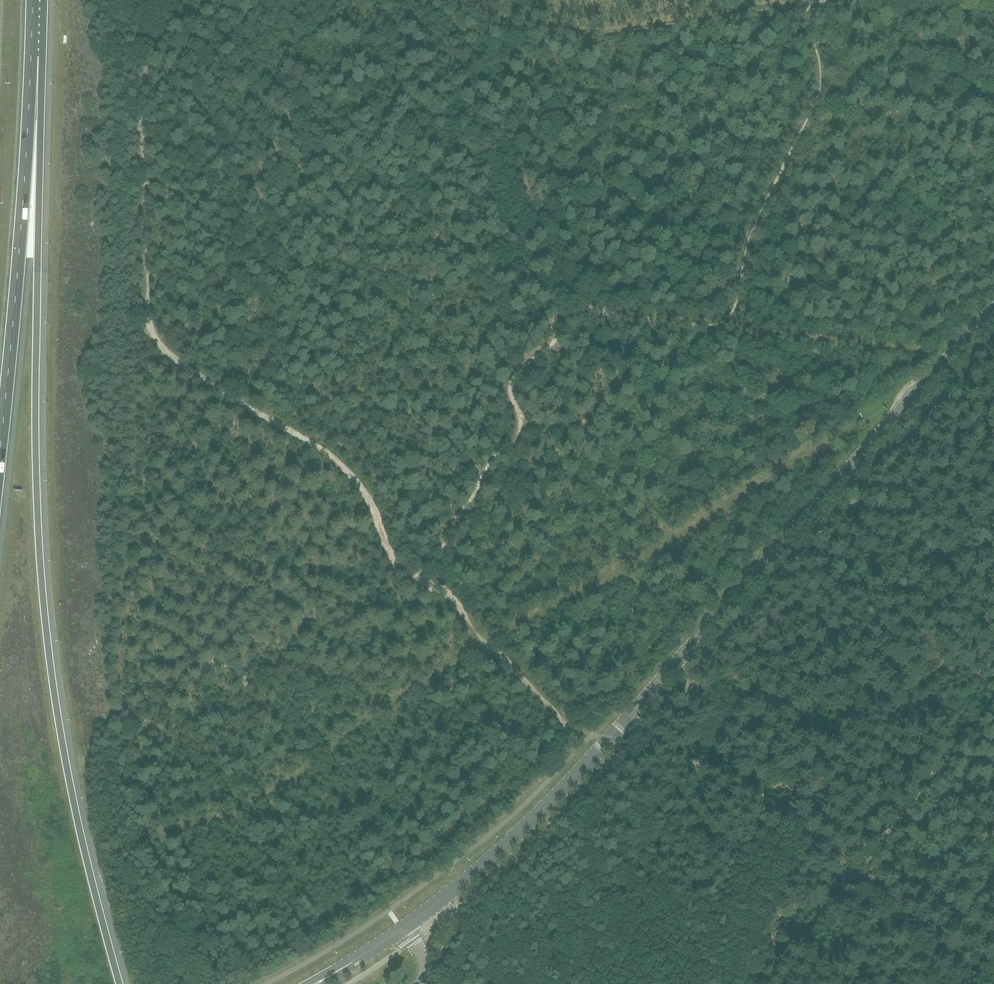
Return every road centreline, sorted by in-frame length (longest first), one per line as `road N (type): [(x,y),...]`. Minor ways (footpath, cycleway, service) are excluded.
road 1 (motorway): [(122,983),(88,855),(52,658),(39,468),(40,121),(31,55)]
road 2 (secondary): [(403,928),(564,786),(993,308)]
road 3 (track): [(423,576),(391,554),(368,496),(336,461),(190,373),(148,320),(141,82),(160,14),(174,0)]
road 4 (track): [(485,644),(924,385)]
road 5 (track): [(423,576),(491,461),(518,433),(508,392),(514,375),(555,341),(569,312),(729,327)]
road 6 (track): [(663,745),(779,805),(851,877),(982,983)]
road 7 (motorway): [(0,450),(31,55)]
road 8 (track): [(767,983),(993,699)]
road 9 (track): [(798,5),(584,32),(453,0)]
road 10 (track): [(729,327),(758,213),(820,82),(798,5)]
road 11 (track): [(729,327),(950,355)]
road 12 (track): [(571,728),(423,576)]

